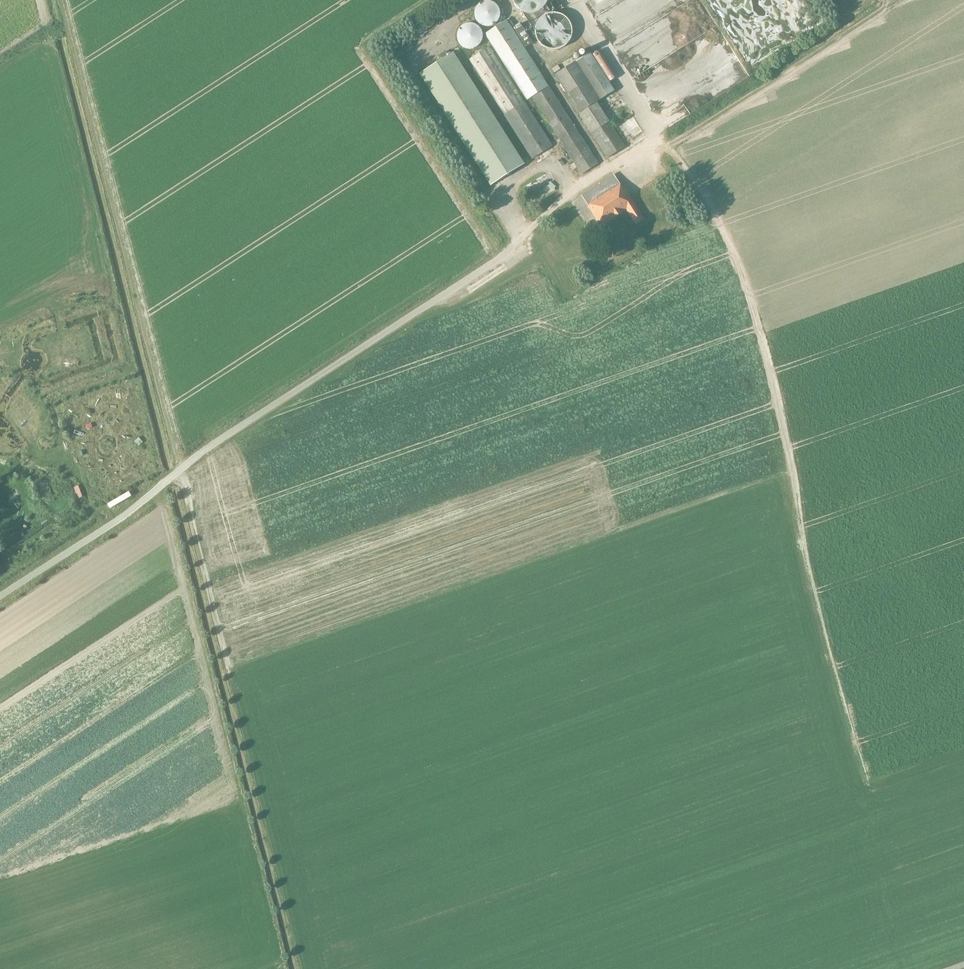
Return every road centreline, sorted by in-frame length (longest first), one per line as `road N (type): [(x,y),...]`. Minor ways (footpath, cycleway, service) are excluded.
road 1 (track): [(0,576),(96,513),(111,525)]

